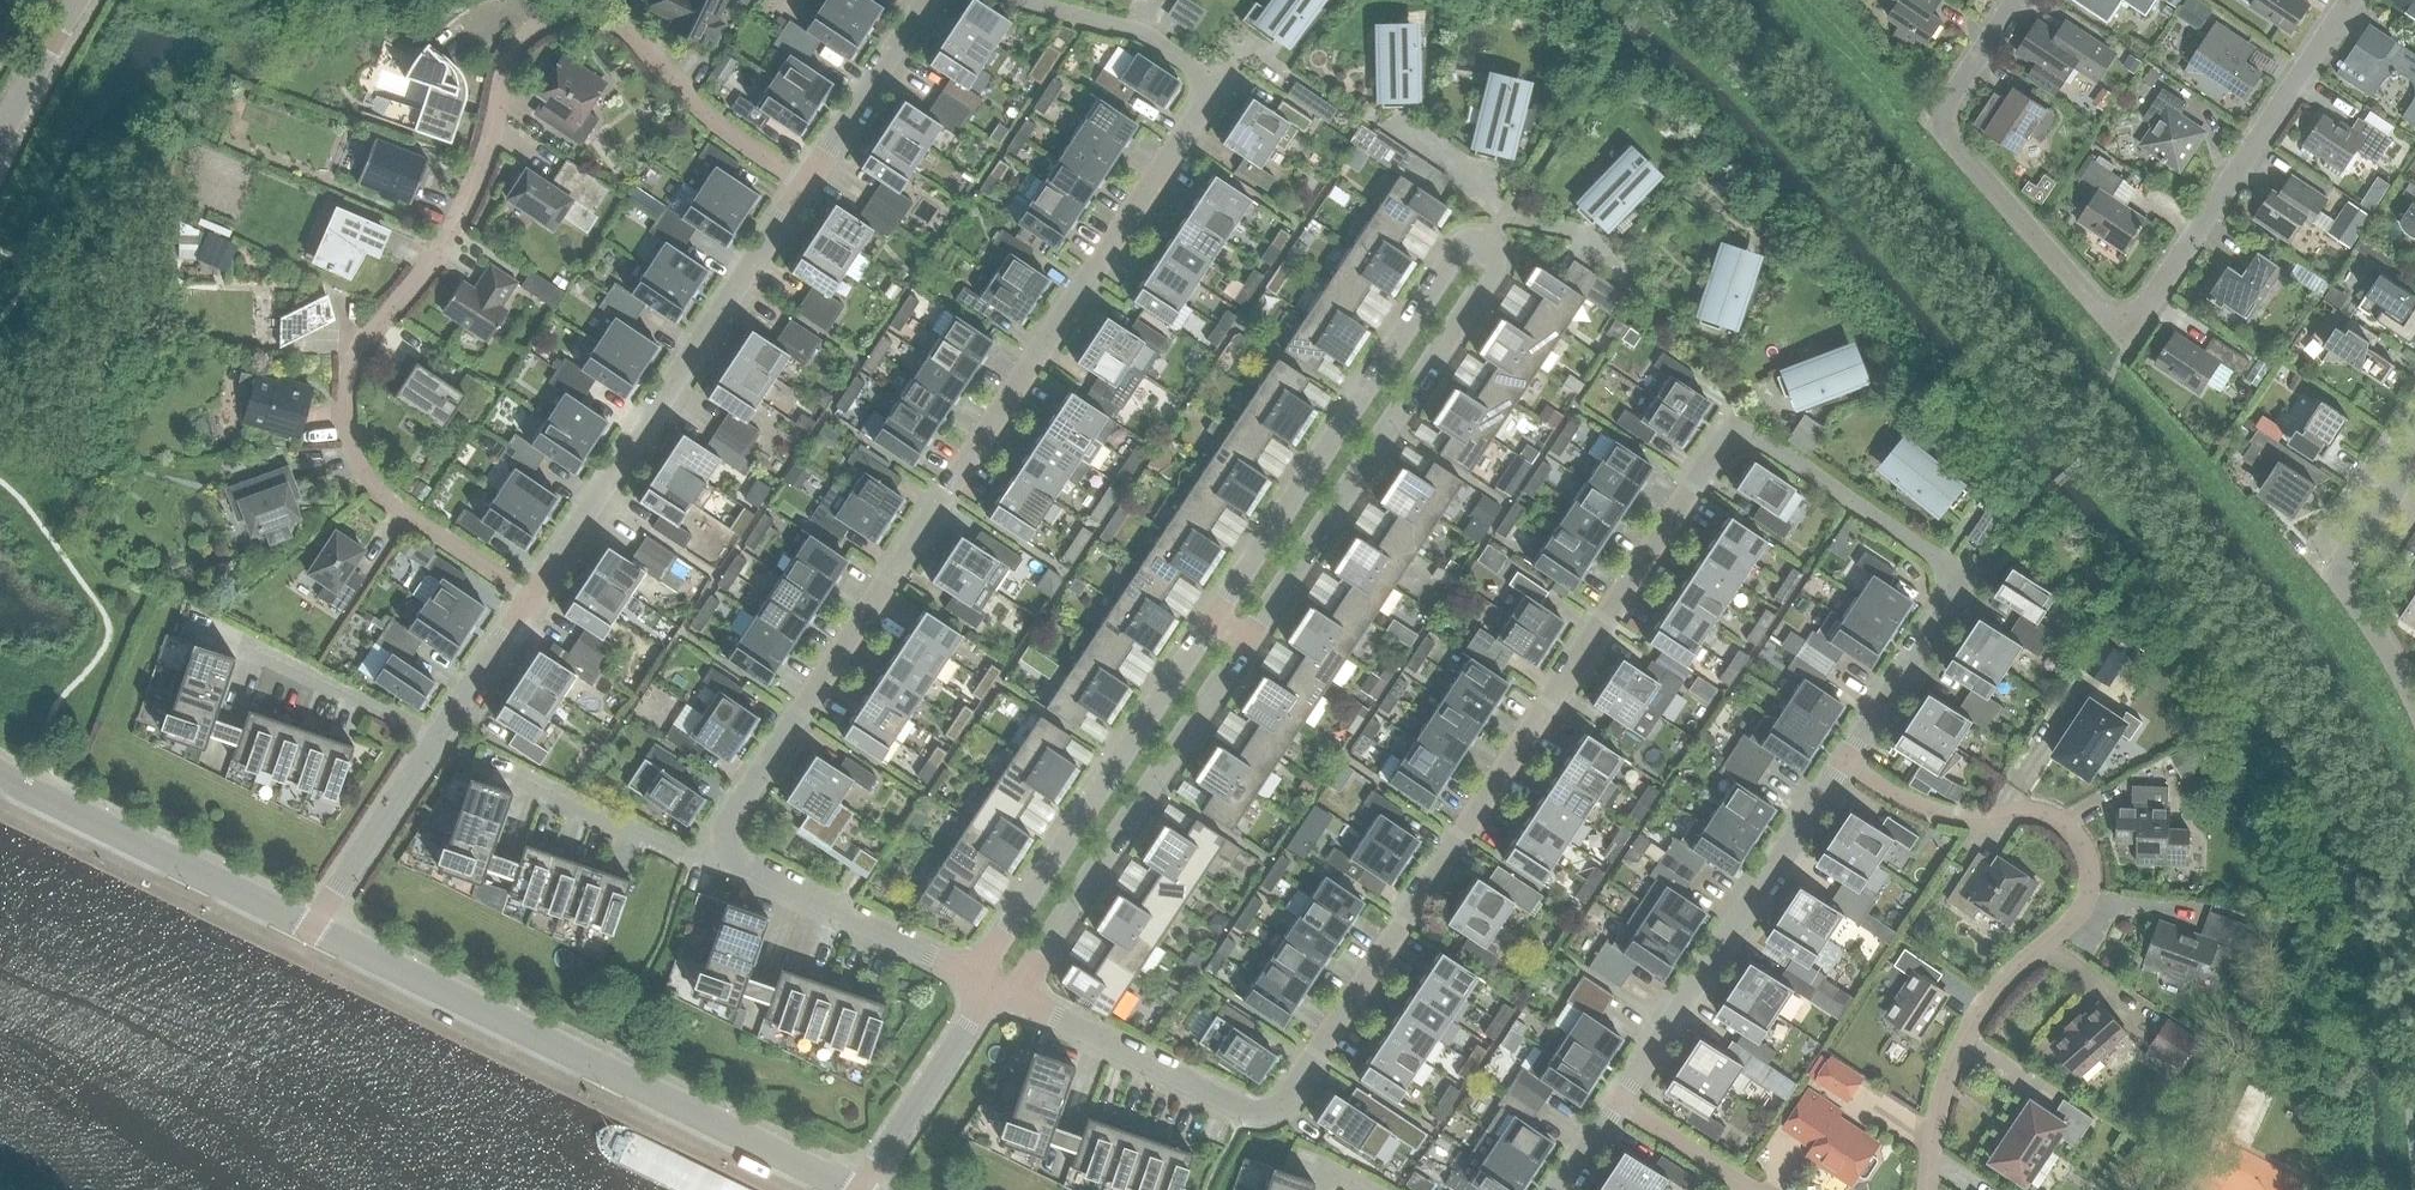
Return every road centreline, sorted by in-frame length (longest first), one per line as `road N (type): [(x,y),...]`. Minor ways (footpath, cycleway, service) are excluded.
road 1 (residential): [(992,986),(1032,965),(1151,787),(1484,283),(1489,269),(1481,251),(1470,247),(1448,264),(995,945)]
road 2 (residential): [(1846,760),(1951,612),(1950,574),(1764,442),(1745,437),(1712,456),(1276,1106),(1243,1108),(992,986)]
road 3 (residential): [(728,845),(730,814),(1201,103),(1201,78),(1146,37),(1024,0)]
road 4 (residential): [(805,184),(696,104),(613,24),(558,20),(515,50),(502,70),(475,180),(424,272),(356,353),(345,416),(360,472),(381,497),(530,597)]
road 5 (residential): [(1926,1189),(1938,1097),(1955,1048),(1979,1007),(2083,904),(2086,855),(2051,818),(1947,816),(1846,760)]
road 6 (residential): [(850,1189),(313,928)]
road 7 (residential): [(805,184),(530,597)]
road 8 (residential): [(2058,262),(2103,309),(2123,315),(2142,308),(2349,0)]
road 9 (residential): [(1618,1101),(1846,760)]
road 10 (residential): [(313,928),(0,773)]
road 11 (residential): [(2058,262),(1943,123),(1951,95),(2014,0)]
road 12 (residential): [(992,986),(746,868),(728,845)]
road 13 (residential): [(2414,706),(2350,602),(2341,562),(2414,452)]
road 14 (residential): [(728,845),(692,858),(528,782),(505,851)]
road 15 (residential): [(435,738),(254,648),(232,715)]
road 16 (residential): [(992,986),(860,1189)]
road 17 (residential): [(435,738),(313,928)]
road 18 (residential): [(930,0),(805,184)]
road 19 (residential): [(530,597),(435,738)]
road 20 (residential): [(1618,1101),(1747,1189)]
road 21 (residential): [(0,137),(73,0)]

